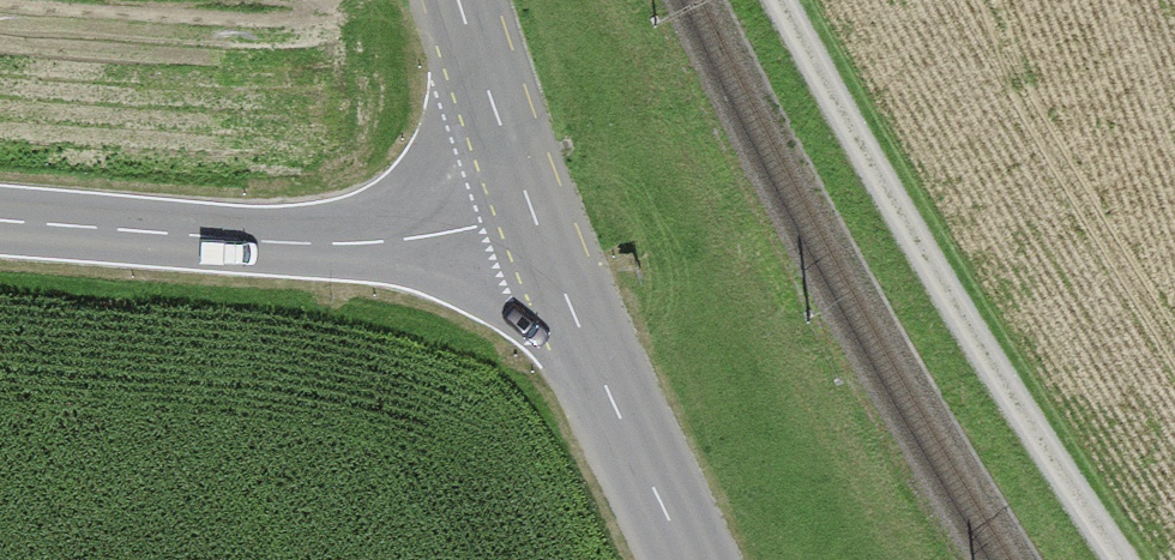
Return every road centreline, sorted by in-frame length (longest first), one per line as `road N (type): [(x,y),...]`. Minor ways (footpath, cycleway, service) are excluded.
road 1 (track): [(780,0),(868,161),(1125,559)]
road 2 (tertiary): [(0,222),(369,244),(448,234),(531,211)]
road 3 (tertiary): [(531,211),(689,559)]
road 4 (tertiary): [(460,0),(531,211)]

